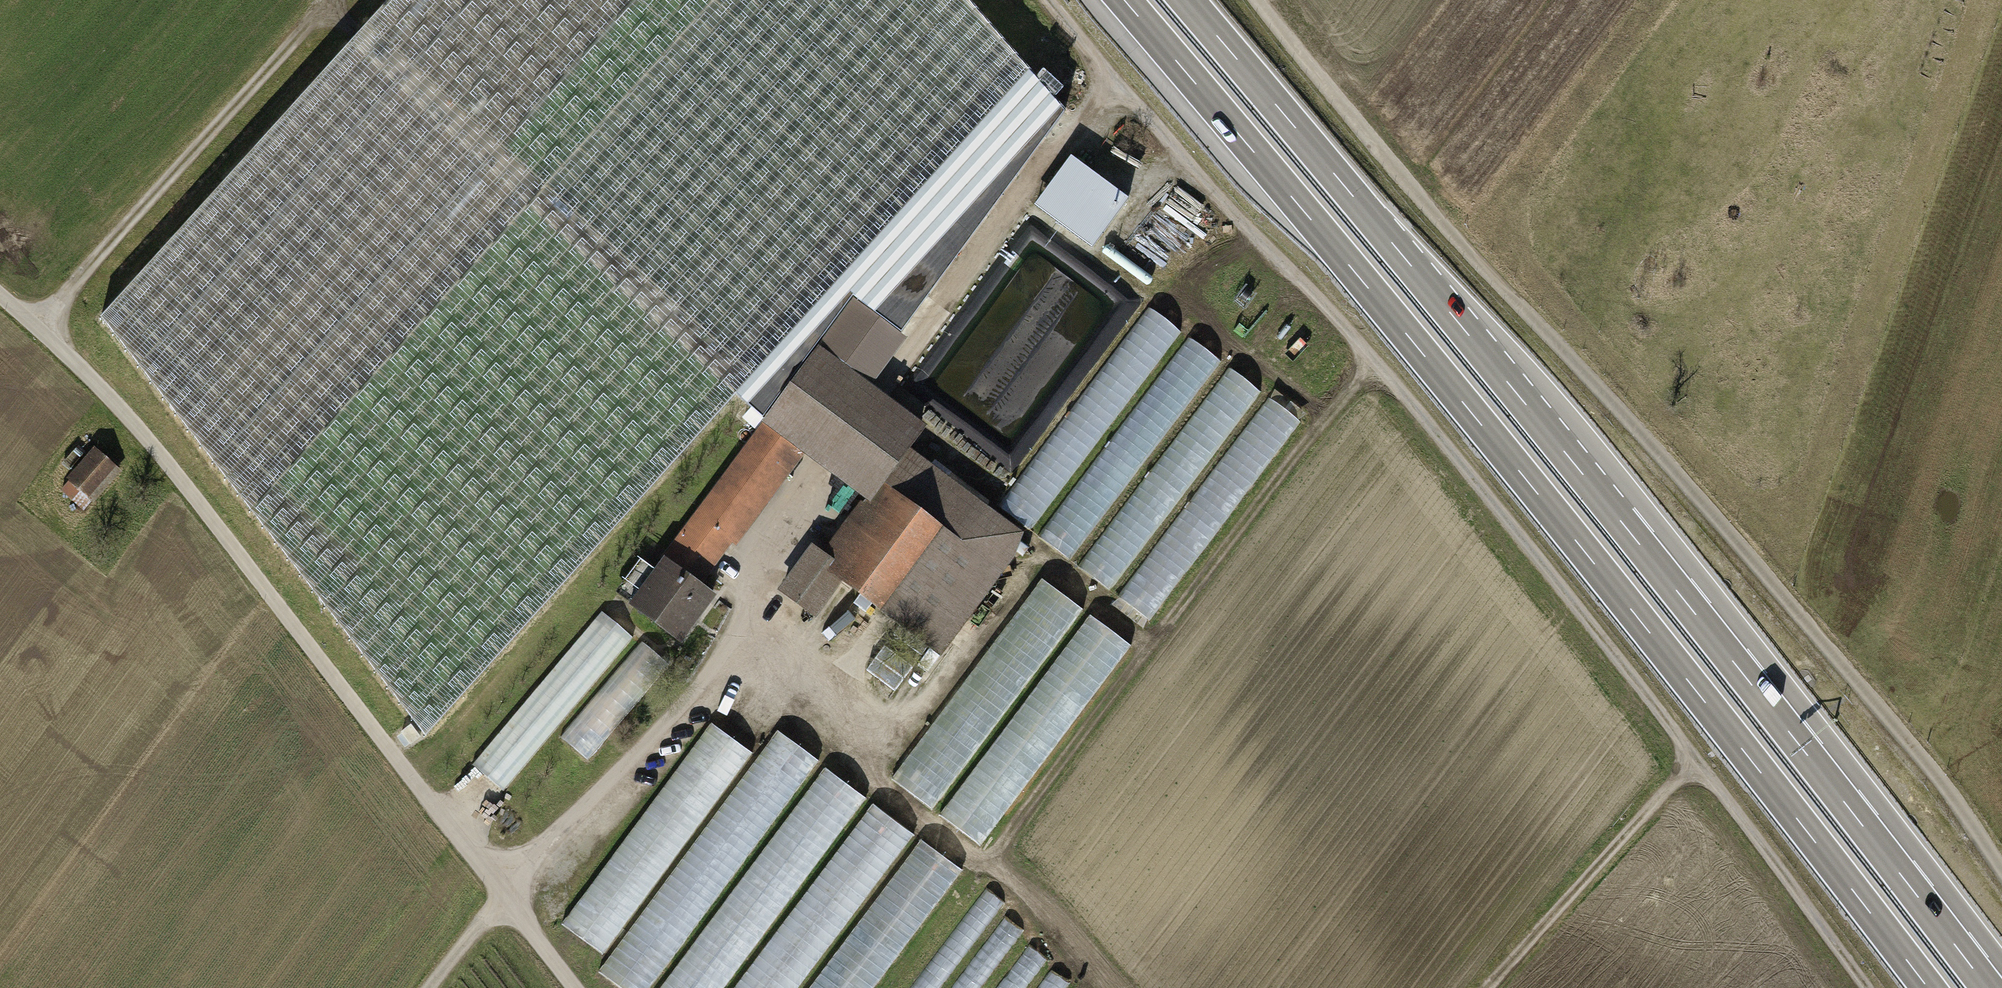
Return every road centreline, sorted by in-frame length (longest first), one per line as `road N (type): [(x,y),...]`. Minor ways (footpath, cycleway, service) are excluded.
road 1 (track): [(1871,987),(1702,758),(1055,0)]
road 2 (trunk): [(1124,0),(1593,562),(1929,987)]
road 3 (trunk): [(1988,987),(1630,532),(1187,0)]
road 4 (track): [(1258,0),(1394,167),(1852,674),(1939,777),(2001,871)]
road 5 (track): [(578,987),(193,489),(0,295)]
road 6 (track): [(37,329),(334,0)]
road 7 (track): [(1491,987),(1702,758)]

